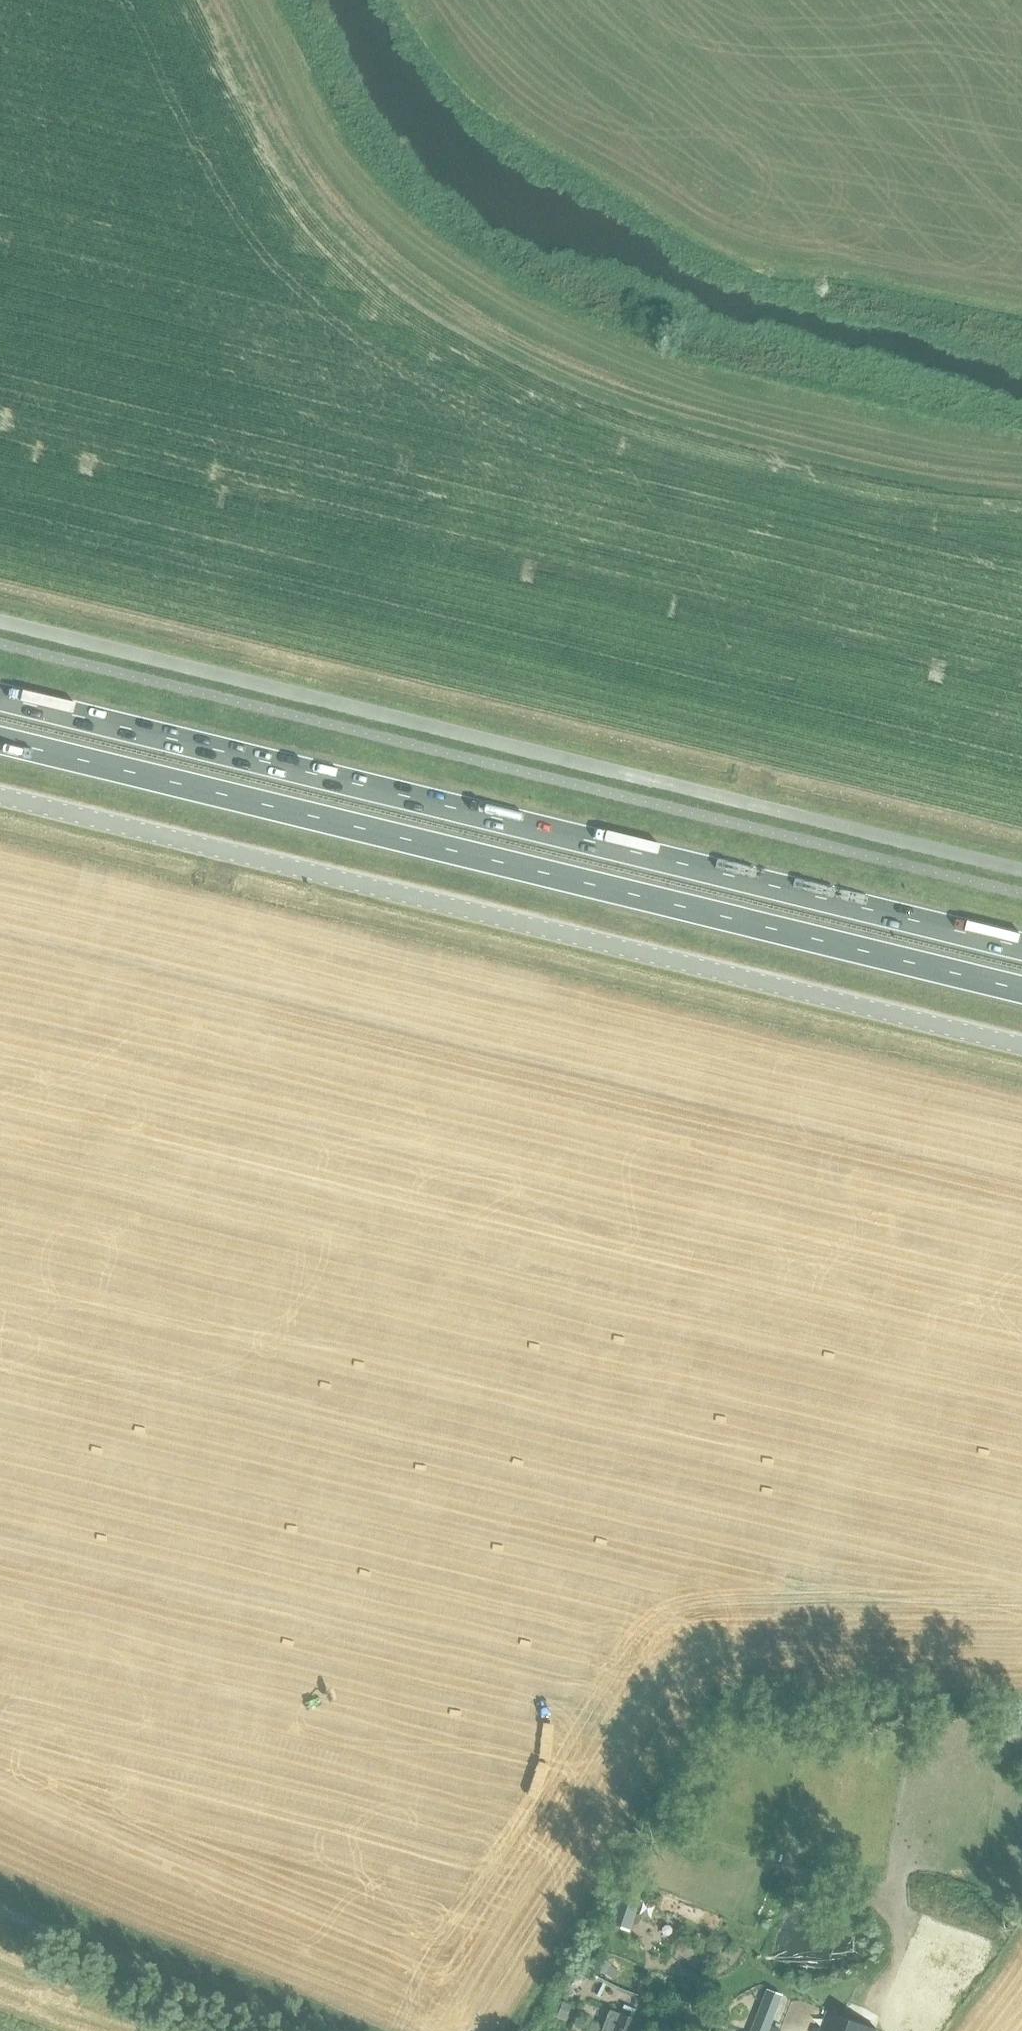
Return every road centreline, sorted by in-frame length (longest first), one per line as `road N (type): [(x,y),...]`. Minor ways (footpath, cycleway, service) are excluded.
road 1 (unclassified): [(0,808),(1021,1059)]
road 2 (trunk): [(0,739),(1021,989)]
road 3 (trunk): [(1021,946),(0,697)]
road 4 (unclassified): [(1021,859),(0,614)]
road 5 (unclassified): [(285,2030),(0,1913)]

